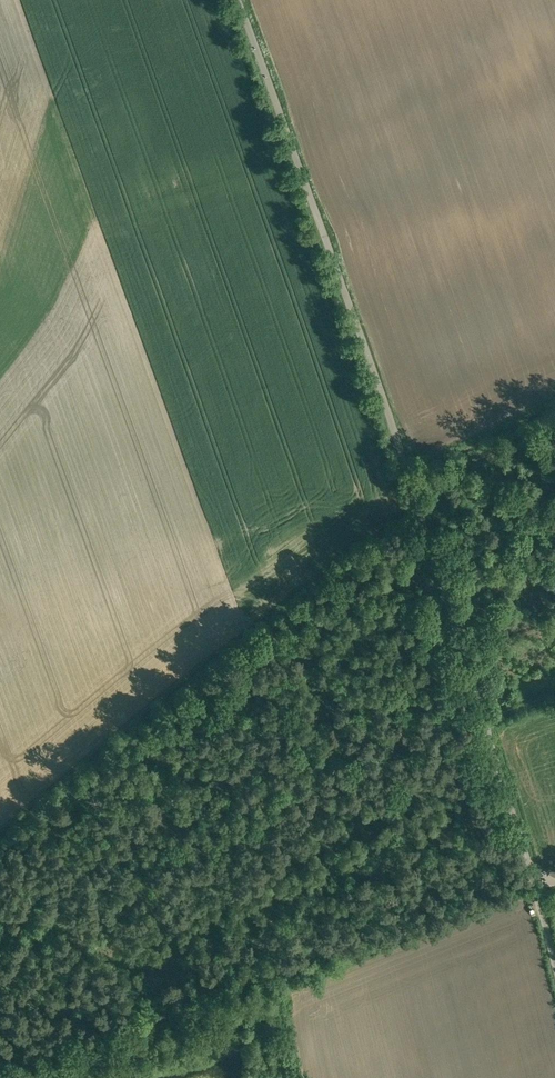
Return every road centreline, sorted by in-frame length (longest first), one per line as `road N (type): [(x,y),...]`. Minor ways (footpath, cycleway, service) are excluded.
road 1 (unclassified): [(229,0),(533,881)]

